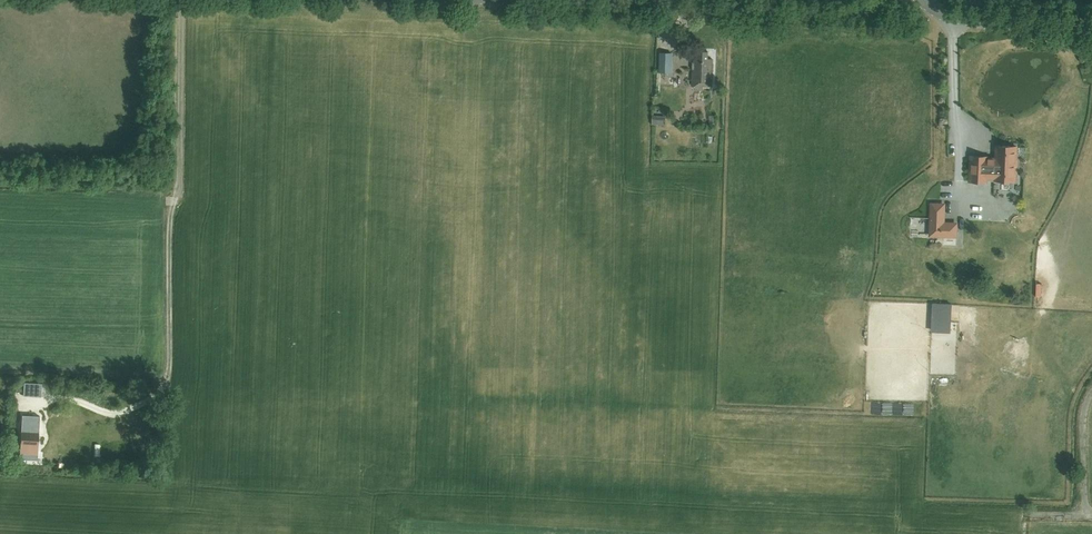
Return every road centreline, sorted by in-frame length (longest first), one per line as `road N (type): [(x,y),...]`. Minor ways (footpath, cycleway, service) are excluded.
road 1 (track): [(178,0),(171,372),(156,396),(75,420)]
road 2 (unclassified): [(903,0),(836,15),(484,0)]
road 3 (tertiary): [(1091,26),(953,18),(924,0)]
road 4 (unclassified): [(1086,515),(1083,420),(1091,395)]

